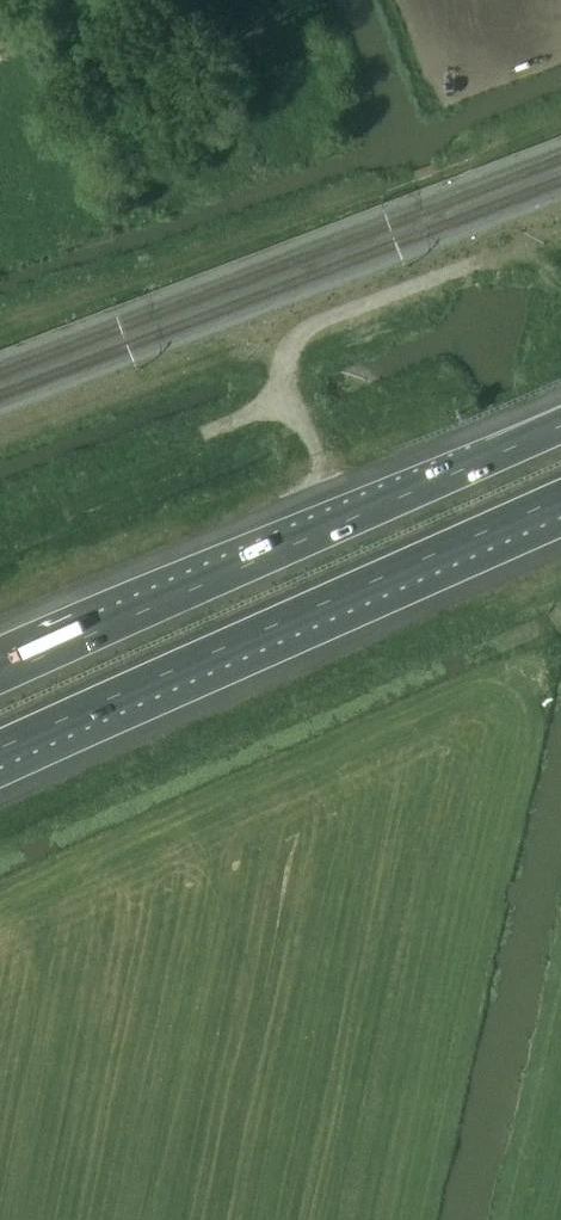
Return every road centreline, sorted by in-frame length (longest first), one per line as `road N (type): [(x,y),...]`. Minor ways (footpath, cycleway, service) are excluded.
road 1 (motorway): [(0,748),(560,495)]
road 2 (motorway): [(560,424),(0,675)]

